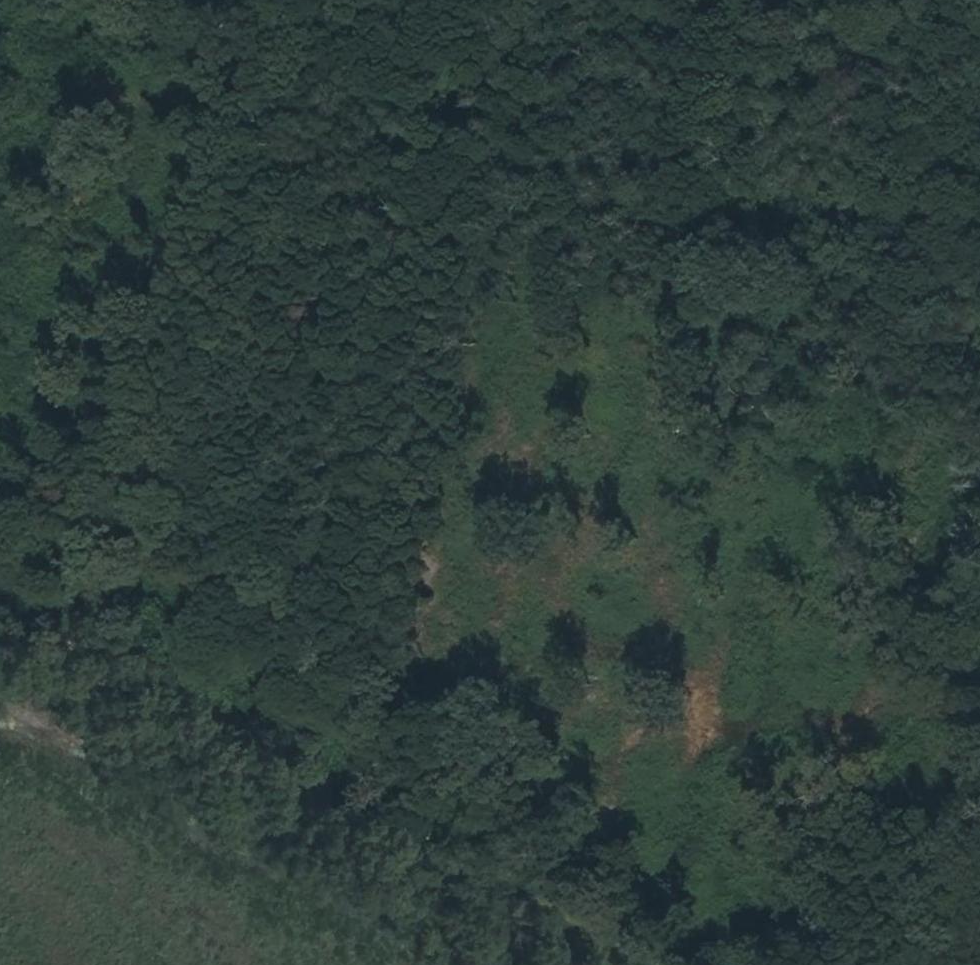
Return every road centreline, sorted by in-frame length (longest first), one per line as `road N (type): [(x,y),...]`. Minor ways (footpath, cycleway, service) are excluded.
road 1 (track): [(0,608),(116,654),(630,964)]

